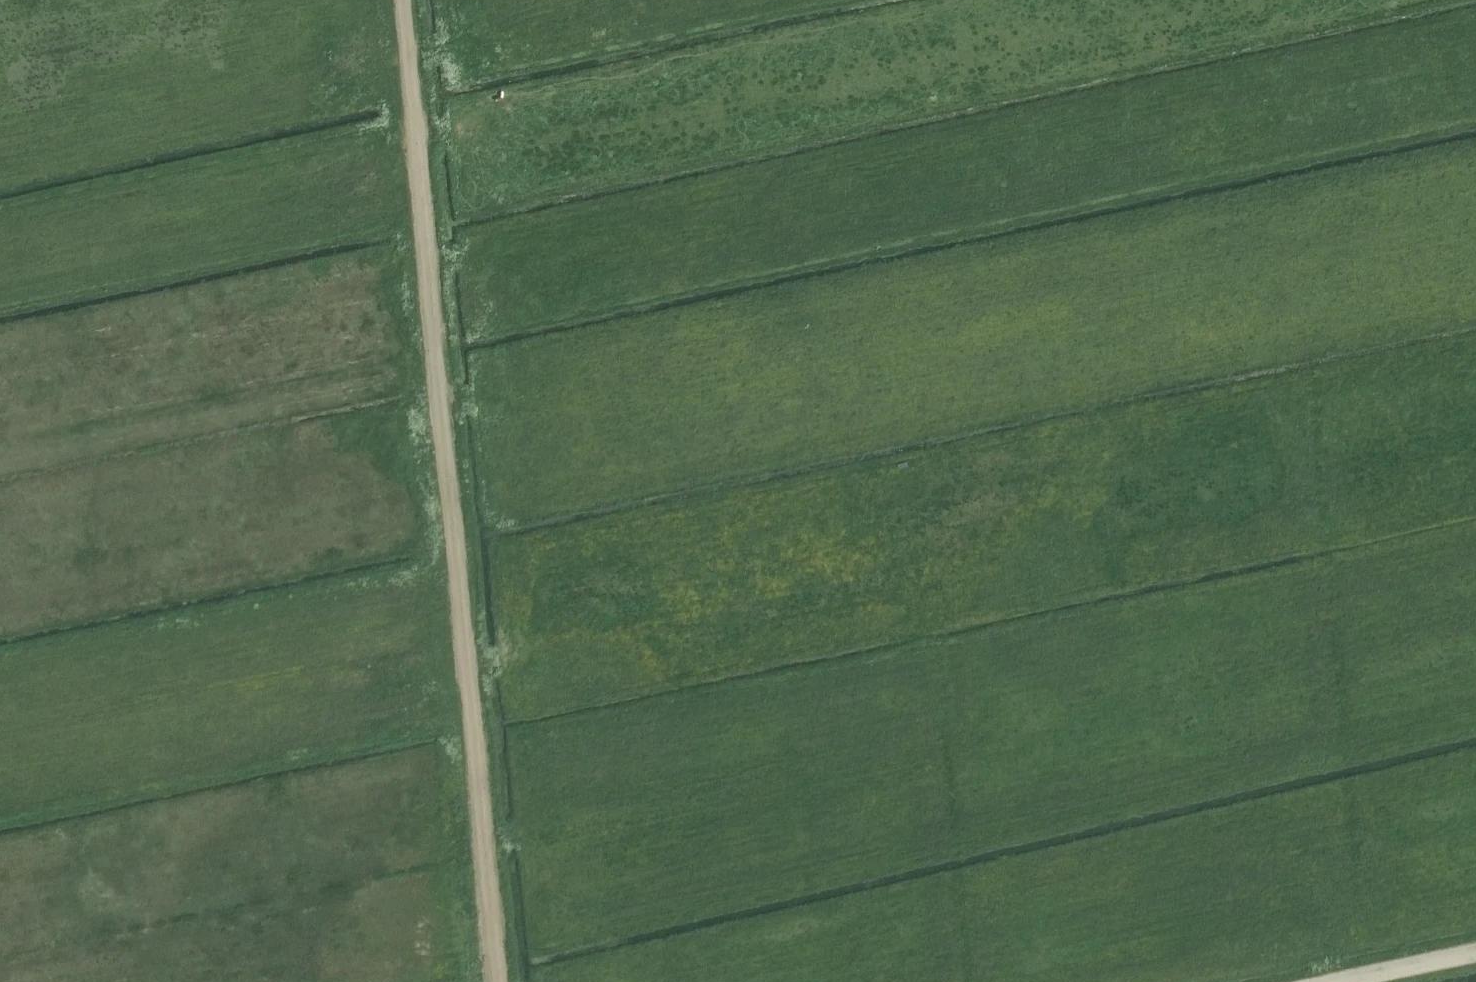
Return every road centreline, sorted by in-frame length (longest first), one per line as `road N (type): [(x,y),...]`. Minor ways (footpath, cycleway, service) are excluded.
road 1 (track): [(500,981),(408,0)]
road 2 (unclassified): [(1475,950),(1325,981)]

